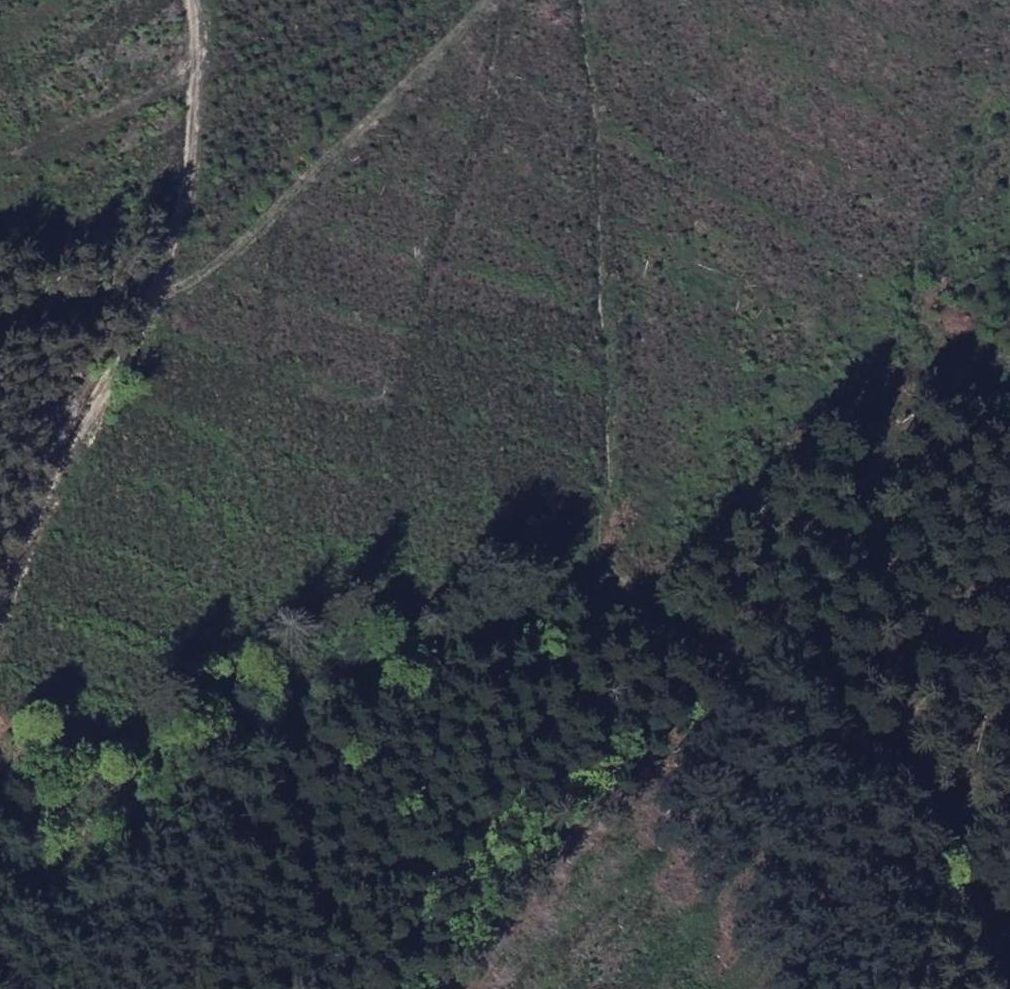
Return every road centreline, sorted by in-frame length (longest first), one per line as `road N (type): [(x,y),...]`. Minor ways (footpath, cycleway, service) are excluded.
road 1 (track): [(220,0),(196,302),(0,647)]

